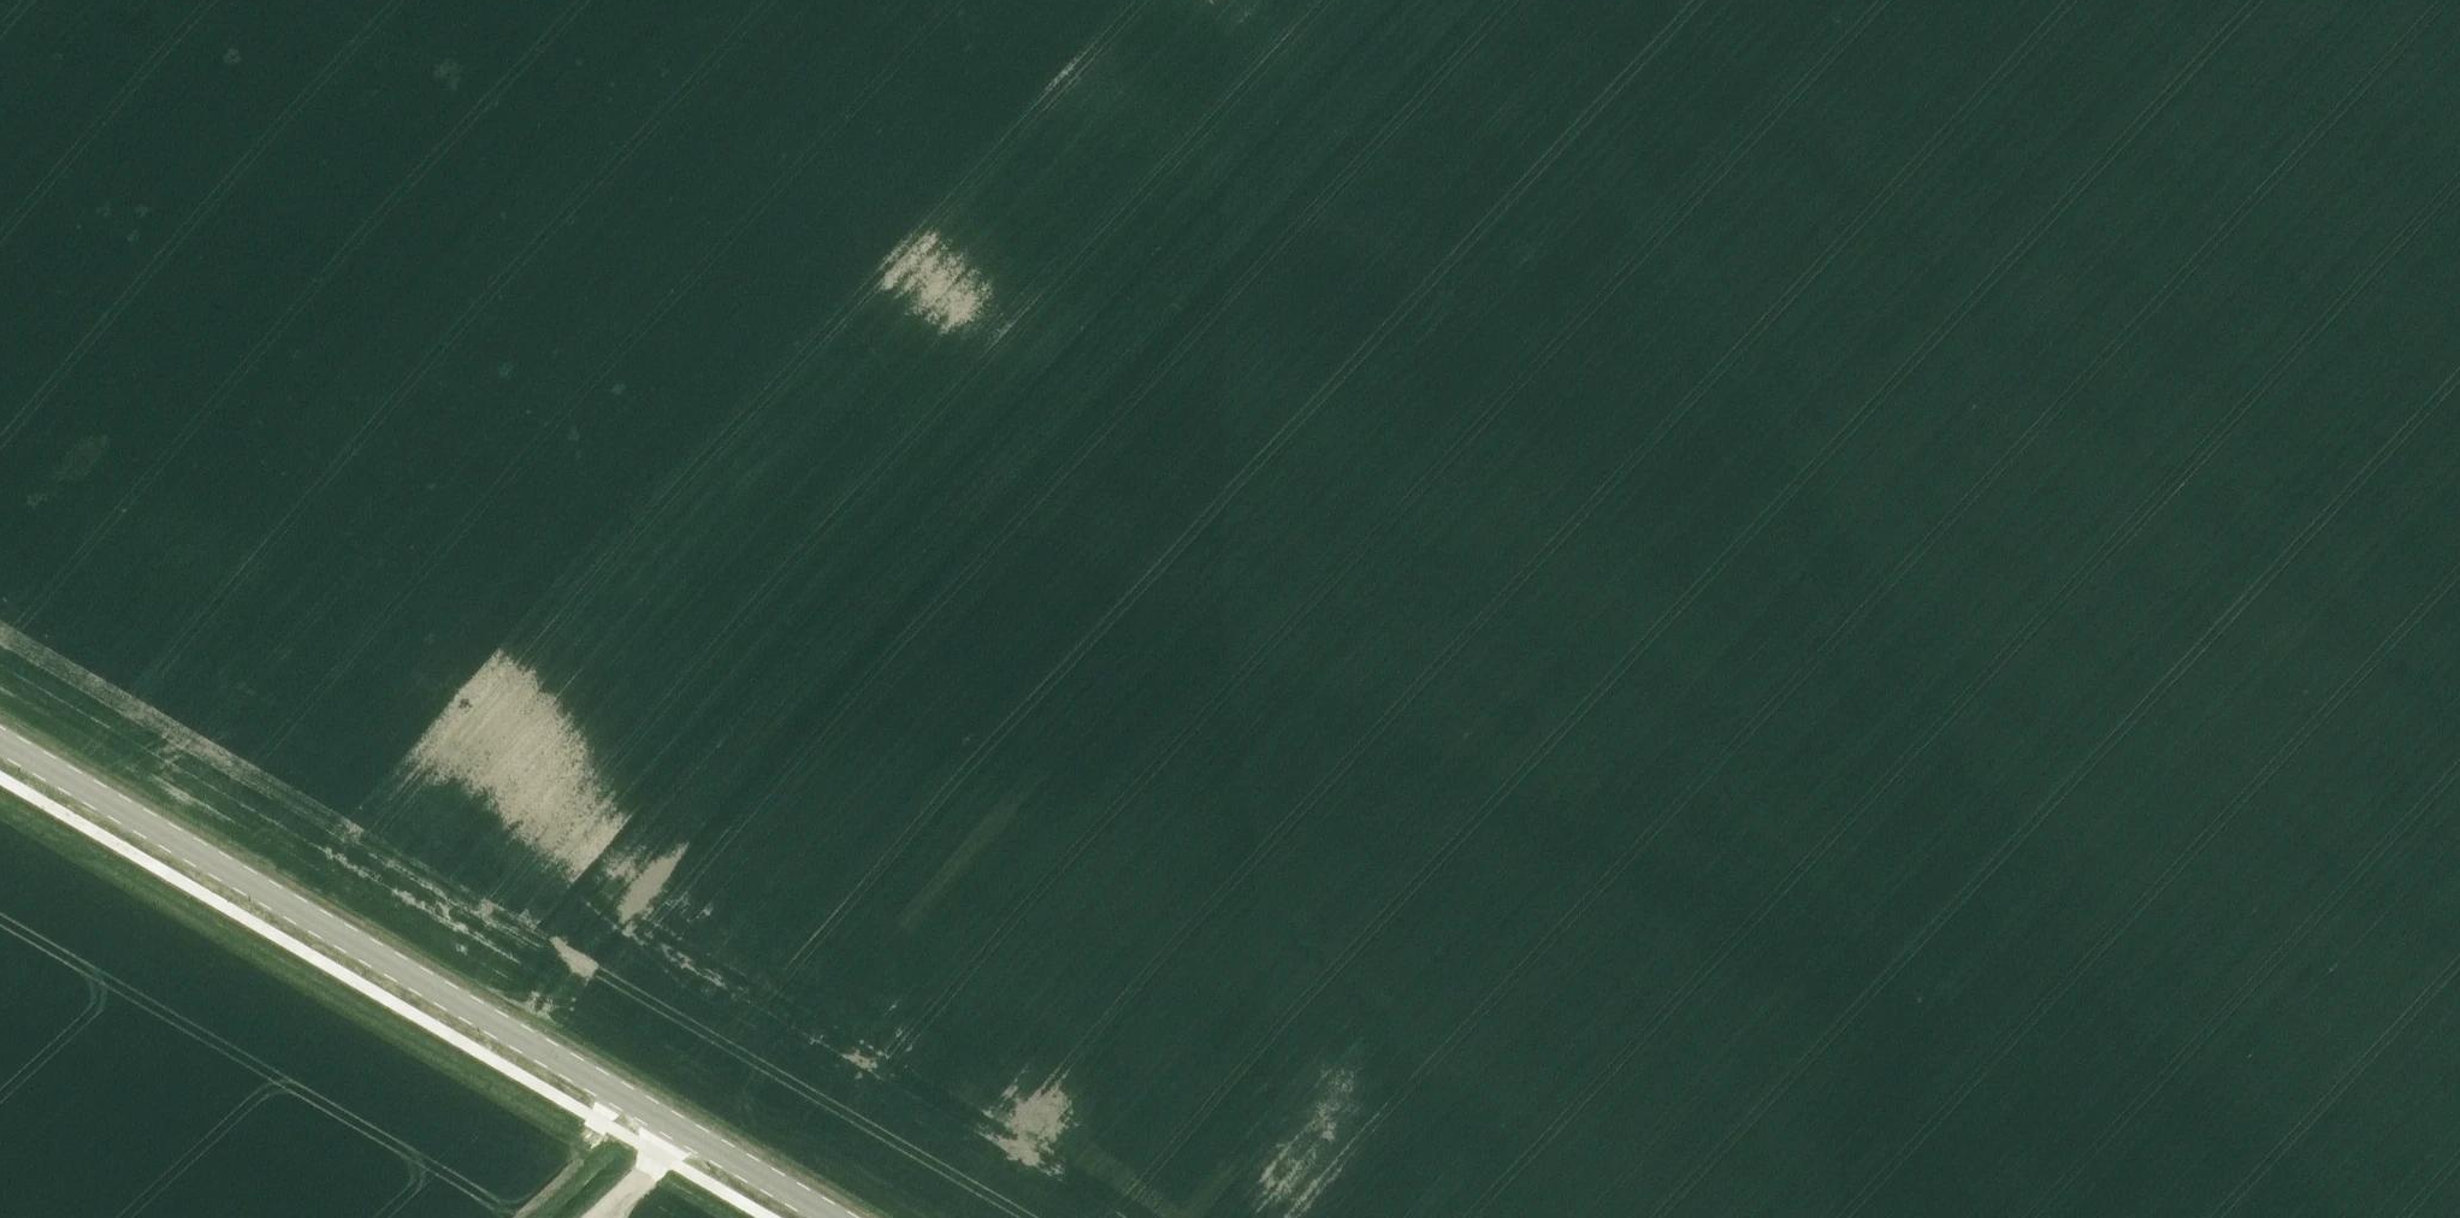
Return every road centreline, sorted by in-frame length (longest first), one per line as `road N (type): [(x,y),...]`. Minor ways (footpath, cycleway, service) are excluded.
road 1 (secondary): [(838,1217),(0,739)]

